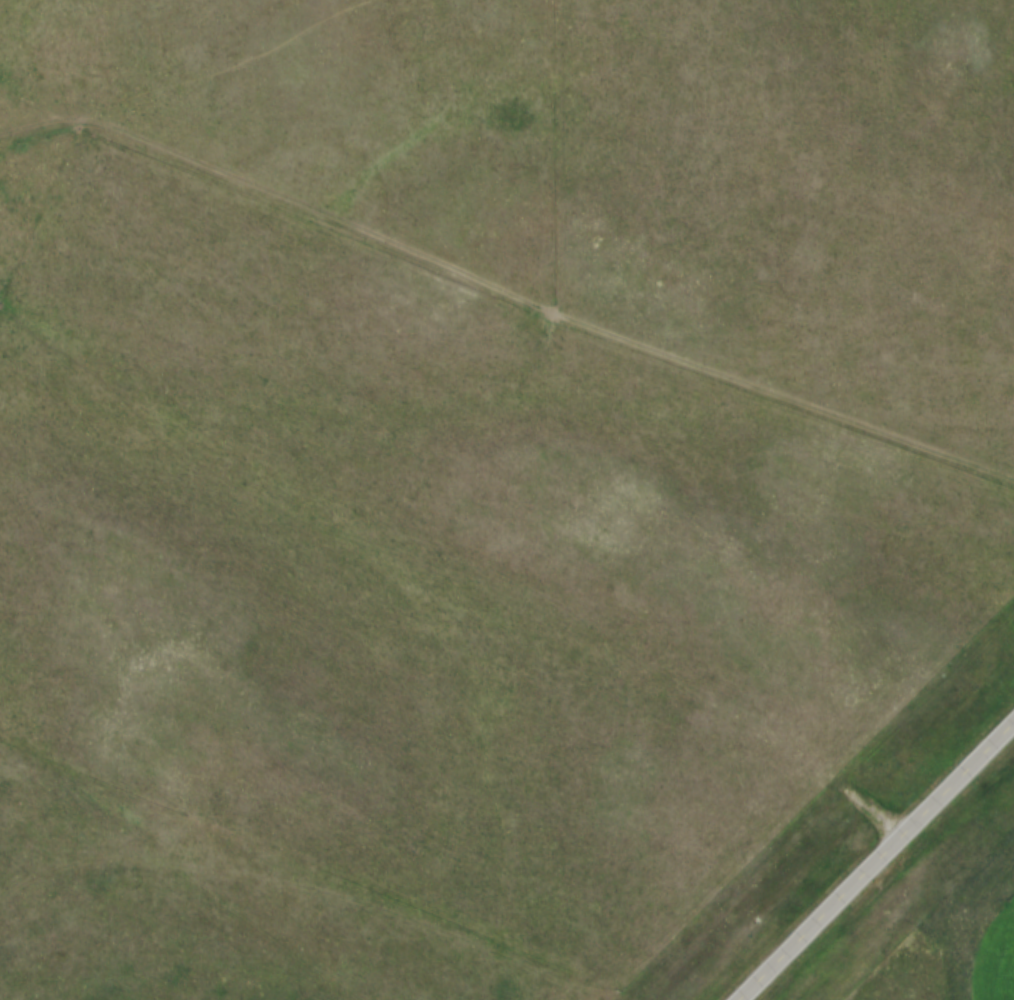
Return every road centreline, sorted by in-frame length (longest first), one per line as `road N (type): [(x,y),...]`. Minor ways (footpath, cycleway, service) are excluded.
road 1 (secondary): [(744,999),(1013,727)]

